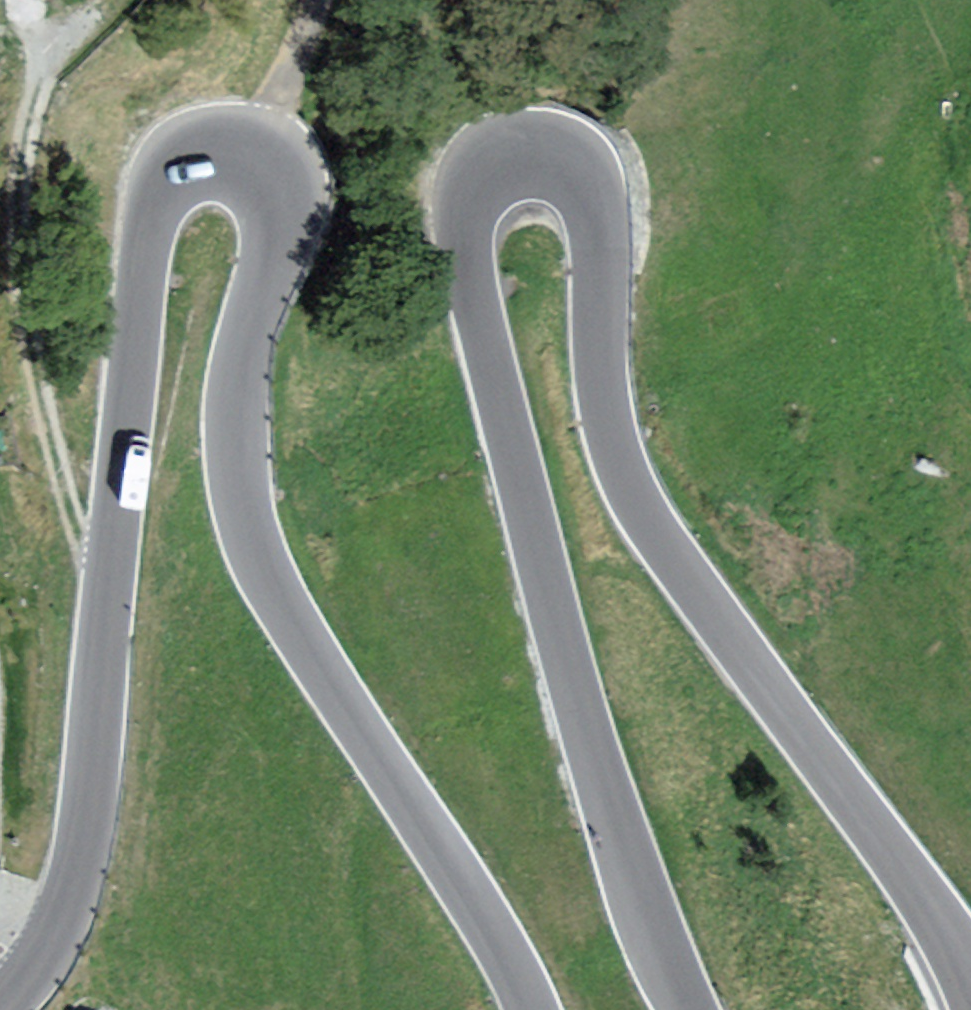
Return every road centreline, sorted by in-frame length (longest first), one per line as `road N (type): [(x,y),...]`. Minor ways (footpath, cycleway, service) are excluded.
road 1 (tertiary): [(532,1009),(477,906),(286,609),(249,530),(235,446),(239,383),(284,196),(271,165),(218,149),(181,161),(153,208),(86,835),(57,937),(0,1007)]
road 2 (tertiary): [(970,977),(921,892),(639,503),(605,395),(592,196),(565,158),(514,154),(488,166),(470,192),(468,269),(603,784),(653,935),(689,1009)]
road 3 (track): [(255,155),(351,0)]

